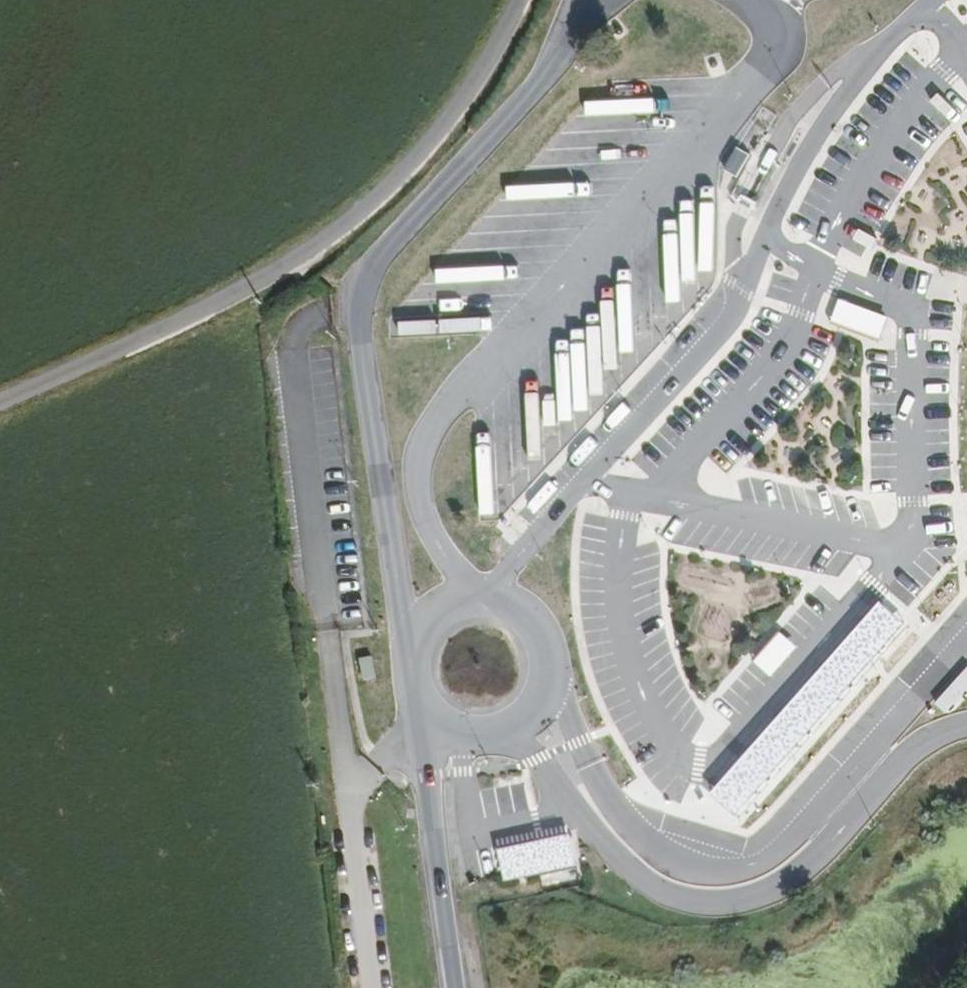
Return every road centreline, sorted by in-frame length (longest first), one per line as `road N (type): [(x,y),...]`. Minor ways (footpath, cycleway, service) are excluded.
road 1 (unclassified): [(0,401),(280,268),(421,143),(512,0)]

